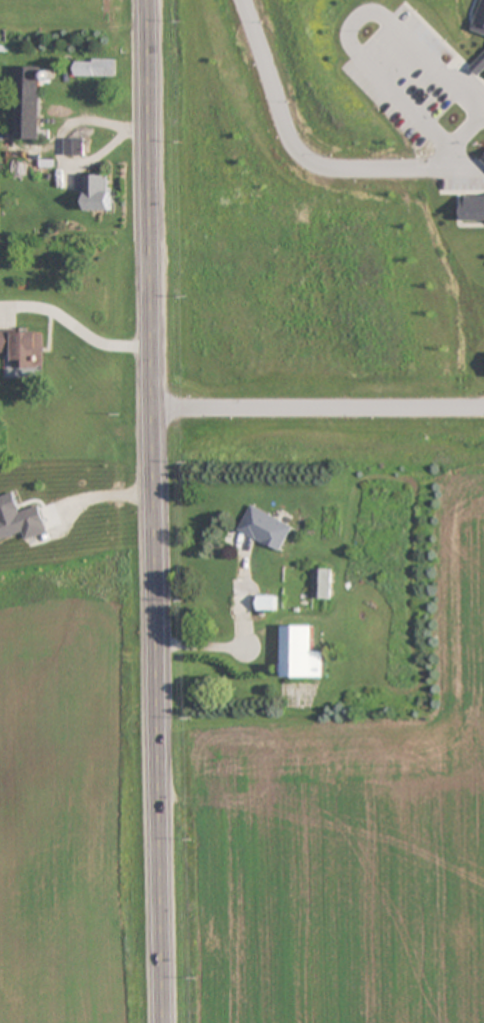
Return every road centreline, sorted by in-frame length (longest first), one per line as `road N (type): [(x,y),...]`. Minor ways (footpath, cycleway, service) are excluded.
road 1 (secondary): [(165,1022),(147,0)]

